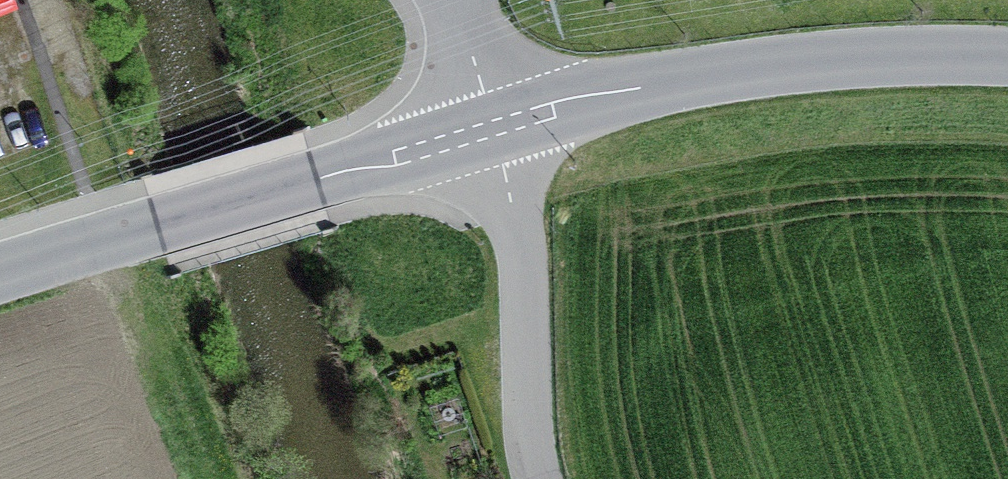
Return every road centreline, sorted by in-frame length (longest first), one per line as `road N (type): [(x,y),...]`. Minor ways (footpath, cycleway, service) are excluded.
road 1 (unclassified): [(1007,56),(823,59),(714,74),(496,128)]
road 2 (unclassified): [(496,128),(154,226)]
road 3 (unclassified): [(496,128),(523,281),(529,441),(538,478)]
road 4 (unclassified): [(0,272),(154,226)]
road 5 (unclassified): [(446,0),(496,128)]

